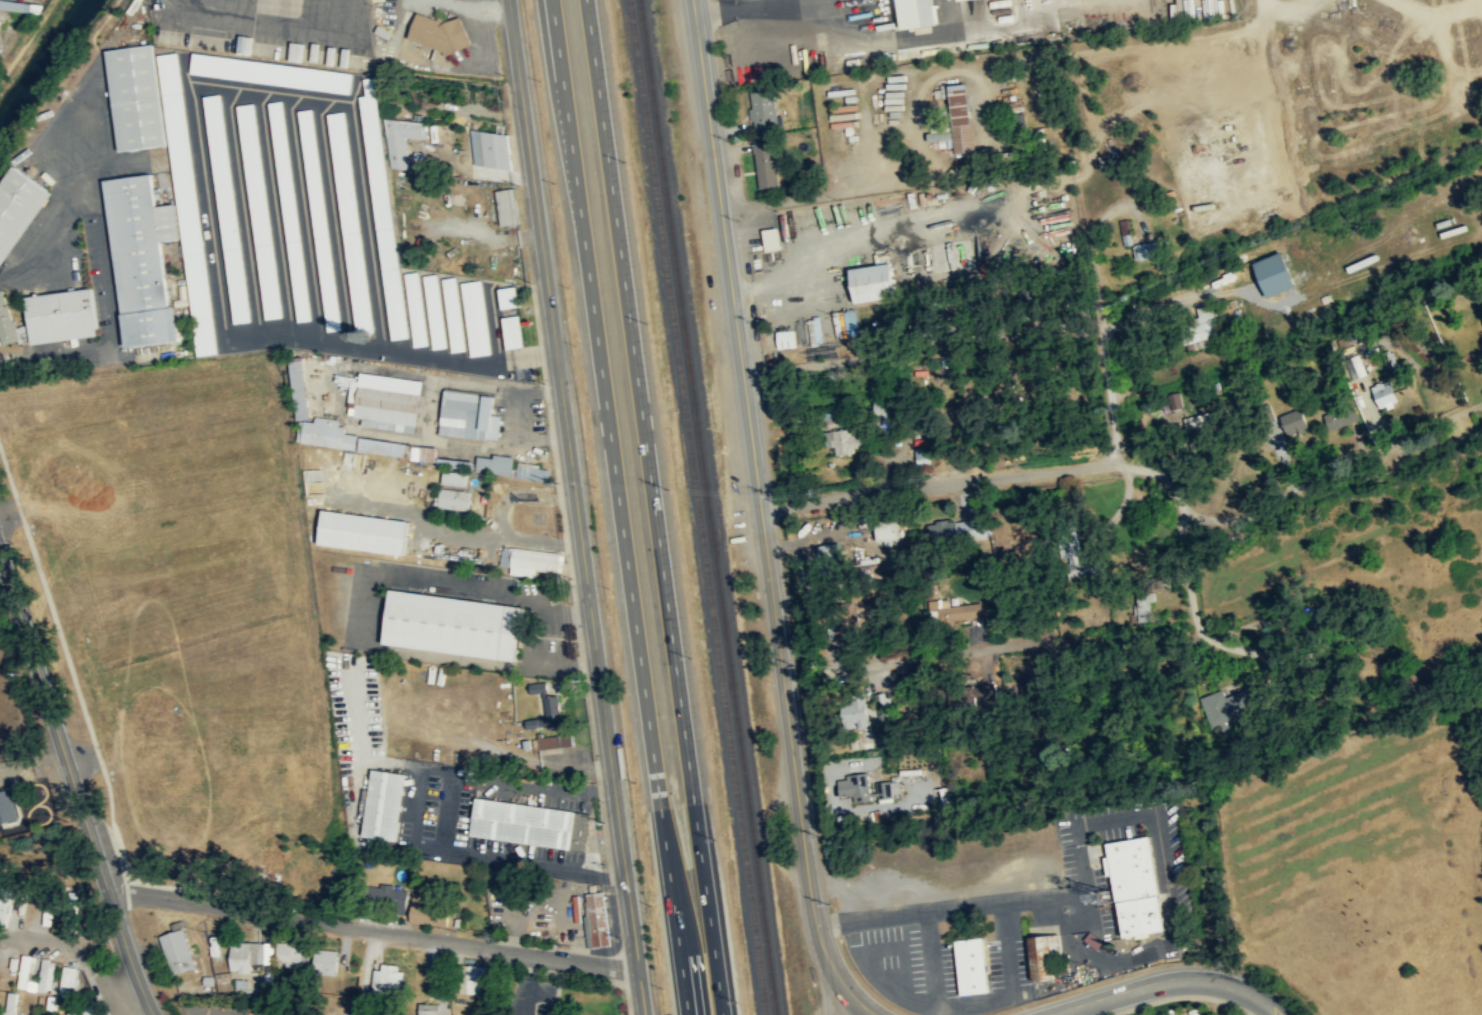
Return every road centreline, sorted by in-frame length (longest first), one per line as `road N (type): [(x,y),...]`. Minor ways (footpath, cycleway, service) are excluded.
road 1 (tertiary): [(693,0),(815,924),(832,964),(875,1014)]
road 2 (primary): [(723,1014),(586,0)]
road 3 (primary): [(552,0),(688,1014)]
road 4 (tertiary): [(509,0),(644,1014)]
road 5 (residential): [(110,895),(638,970)]
road 6 (residential): [(0,554),(154,1014)]
road 7 (track): [(1258,0),(1279,176),(1293,199),(1338,198),(1481,139)]
road 8 (residential): [(761,508),(1112,459)]
road 9 (track): [(1262,26),(982,68)]
road 10 (tertiary): [(1055,1014),(1171,980),(1232,987),(1278,1014)]

